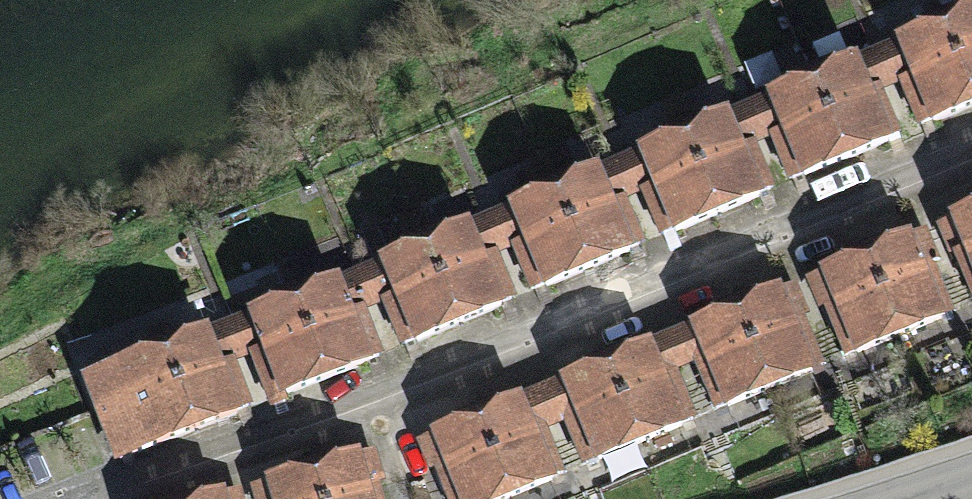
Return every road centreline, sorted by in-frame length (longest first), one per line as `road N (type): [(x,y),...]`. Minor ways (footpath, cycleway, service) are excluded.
road 1 (residential): [(106,498),(971,154)]

